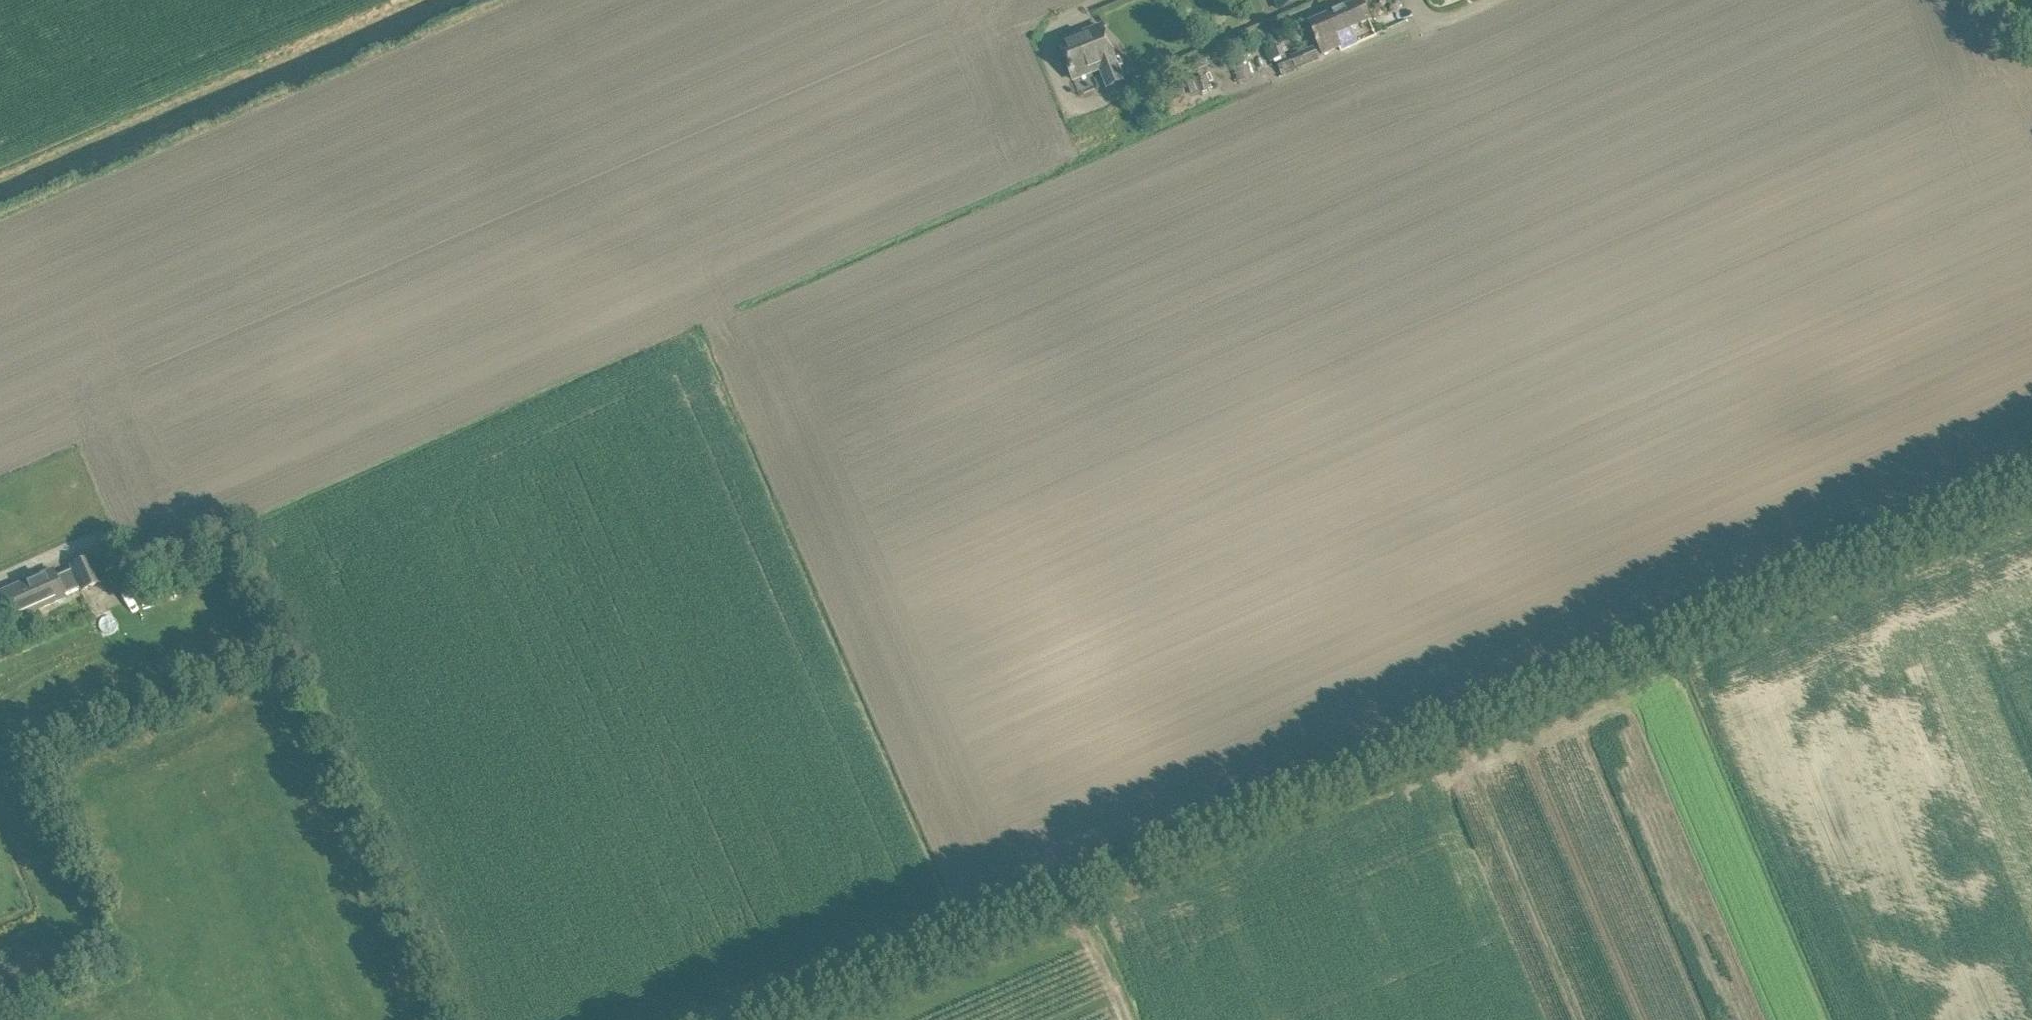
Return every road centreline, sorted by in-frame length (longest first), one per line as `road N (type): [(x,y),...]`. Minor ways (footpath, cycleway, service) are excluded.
road 1 (track): [(2031,482),(786,1019)]
road 2 (unclassified): [(1337,0),(1082,108),(1067,97),(1047,43),(1057,26),(1100,0)]

